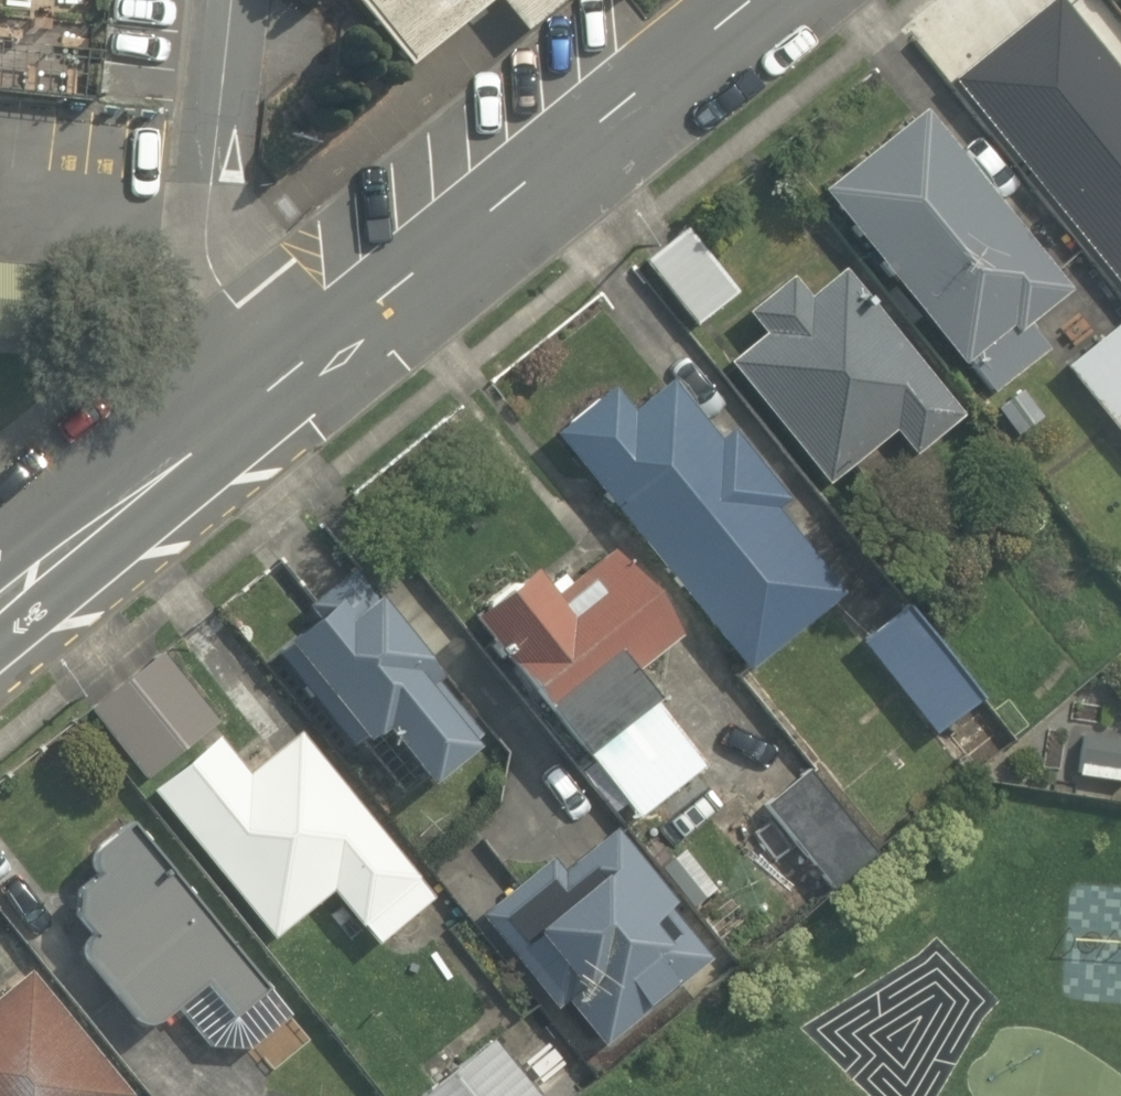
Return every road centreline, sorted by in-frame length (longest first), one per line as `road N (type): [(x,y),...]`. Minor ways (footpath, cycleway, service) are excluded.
road 1 (unclassified): [(256,392),(745,0)]
road 2 (unclassified): [(256,392),(216,324),(206,277),(234,0)]
road 3 (unclassified): [(0,597),(256,392)]

